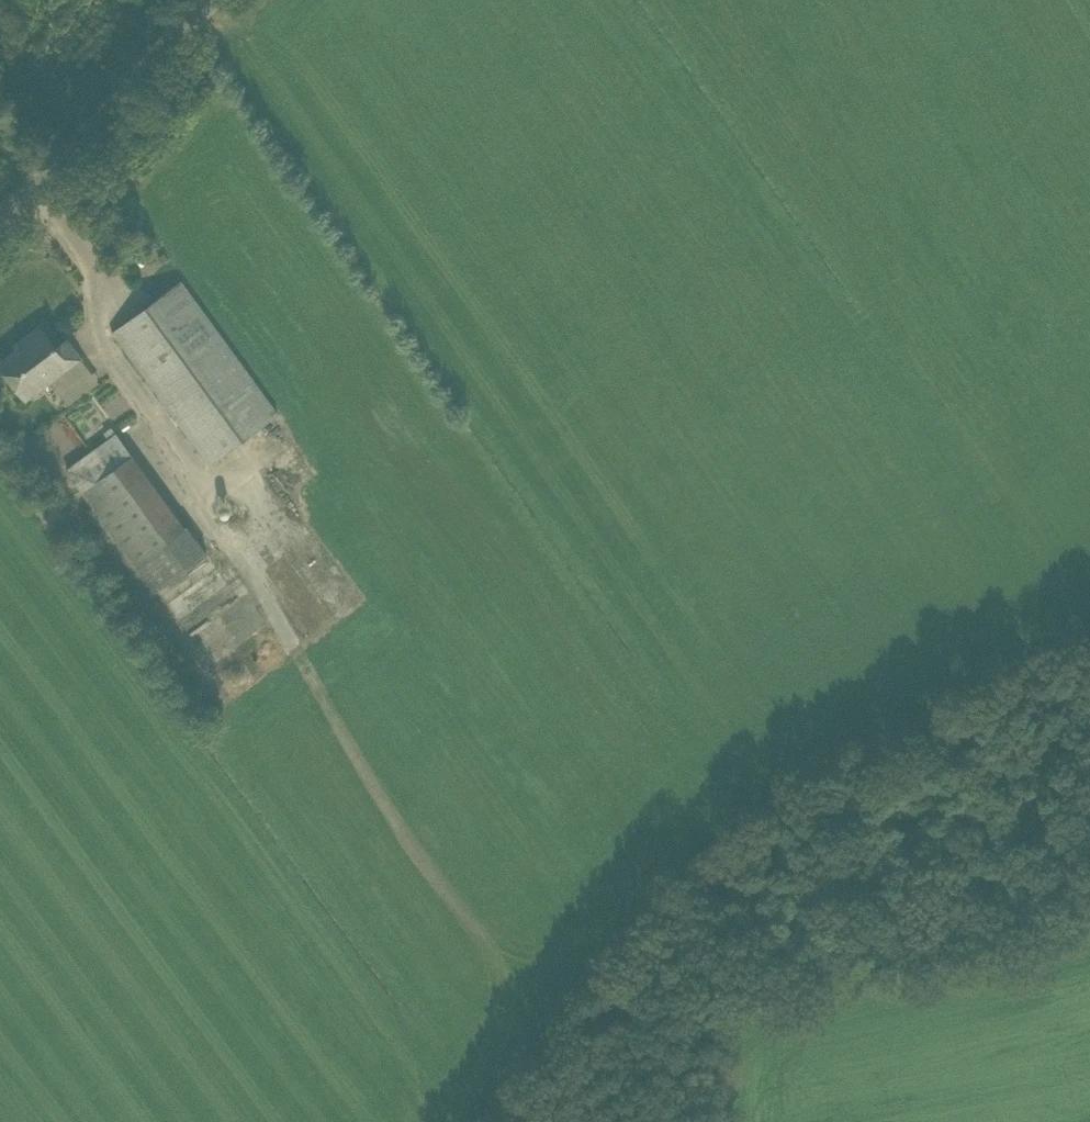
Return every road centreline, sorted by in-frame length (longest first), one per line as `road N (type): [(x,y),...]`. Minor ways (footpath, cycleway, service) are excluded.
road 1 (unclassified): [(0,237),(26,218),(208,0)]

